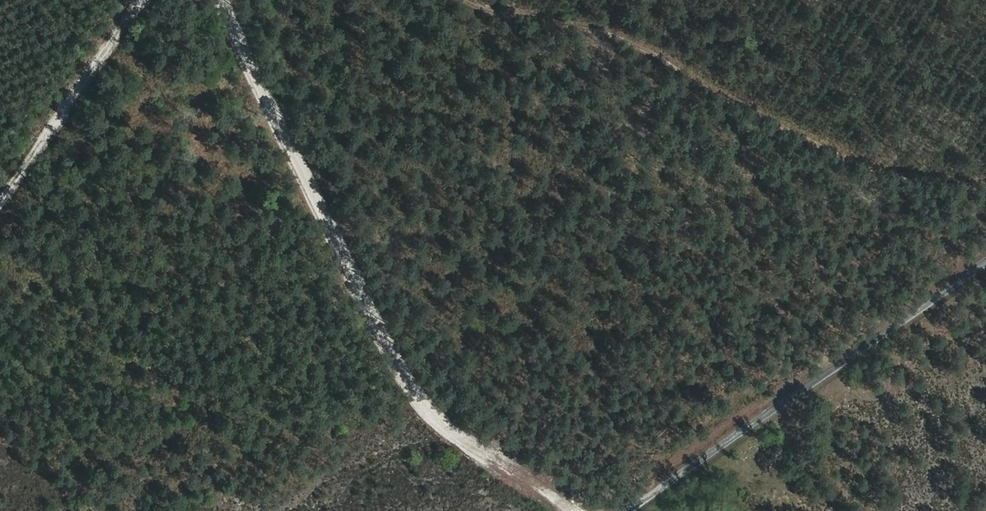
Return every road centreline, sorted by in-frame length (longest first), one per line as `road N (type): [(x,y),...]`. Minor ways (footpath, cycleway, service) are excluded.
road 1 (track): [(218,0),(416,407),(576,510)]
road 2 (track): [(985,189),(889,175),(598,28),(493,16),(451,0)]
road 3 (residential): [(985,265),(629,510)]
road 4 (track): [(0,196),(138,0)]

